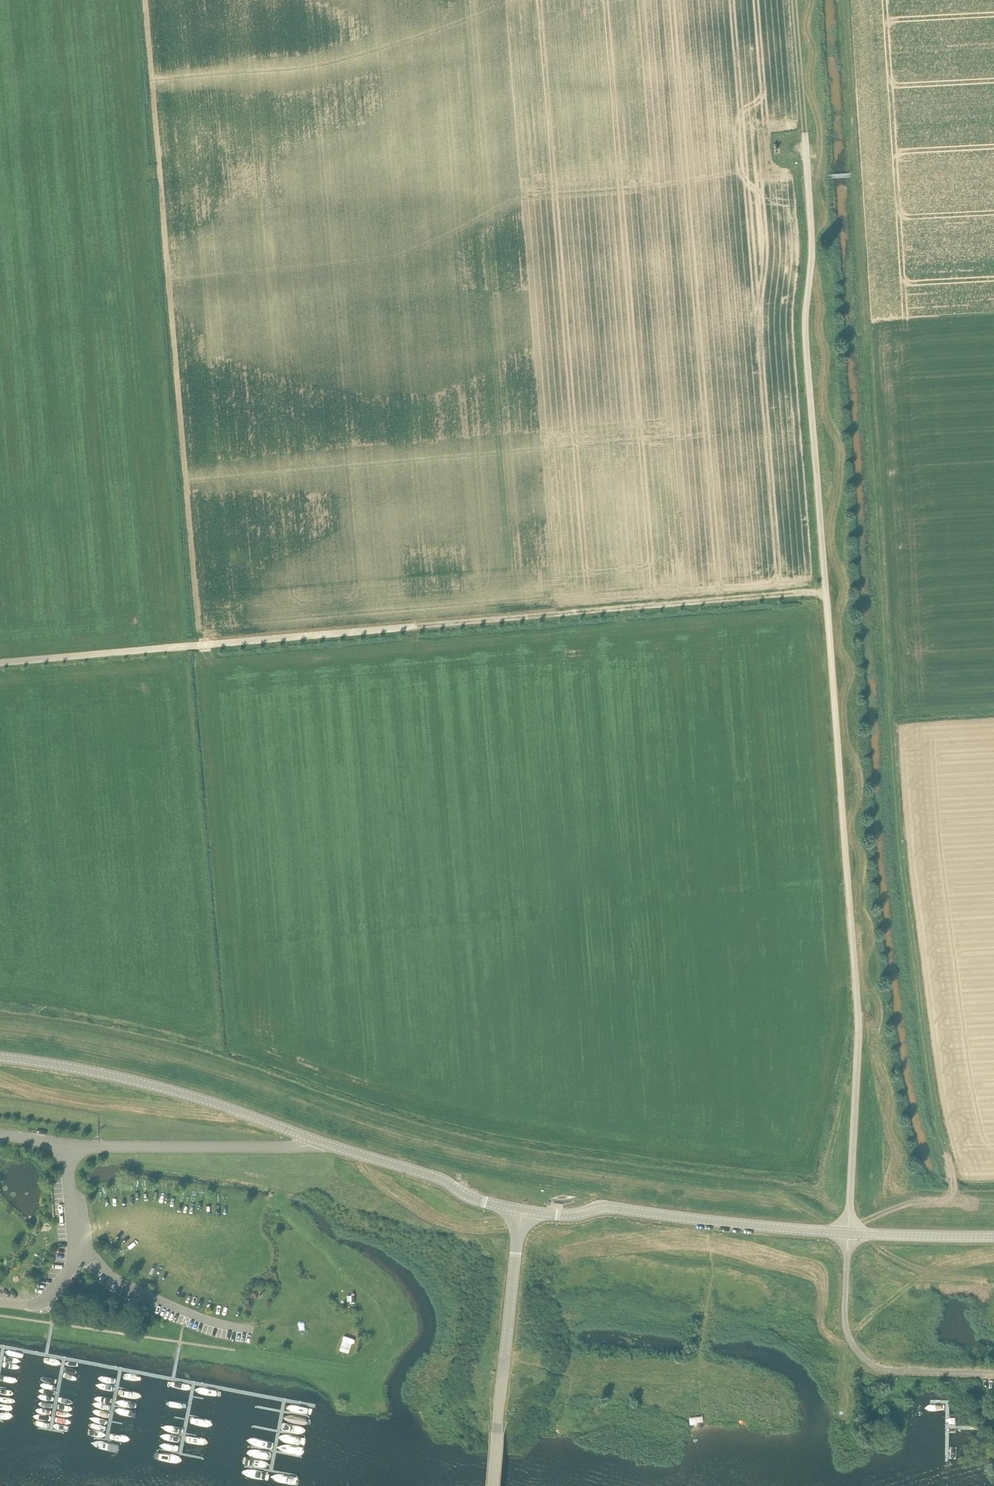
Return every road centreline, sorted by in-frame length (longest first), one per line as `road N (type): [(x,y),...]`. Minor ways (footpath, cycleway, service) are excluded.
road 1 (track): [(855,174),(899,844),(933,1108),(954,1191),(943,1201),(893,1209),(849,1233),(845,1328),(855,1351),(886,1370),(993,1374)]
road 2 (unclassified): [(804,132),(813,251),(806,319),(859,1047),(849,1233)]
road 3 (unclassified): [(521,1210),(222,1105),(112,1075),(0,1057)]
road 4 (unclassified): [(849,1233),(609,1208),(569,1216),(521,1210)]
road 5 (unclassified): [(492,1485),(521,1210)]
road 6 (track): [(715,1221),(697,1367)]
road 7 (unclassified): [(993,1235),(849,1233)]
road 8 (track): [(794,0),(804,132)]

